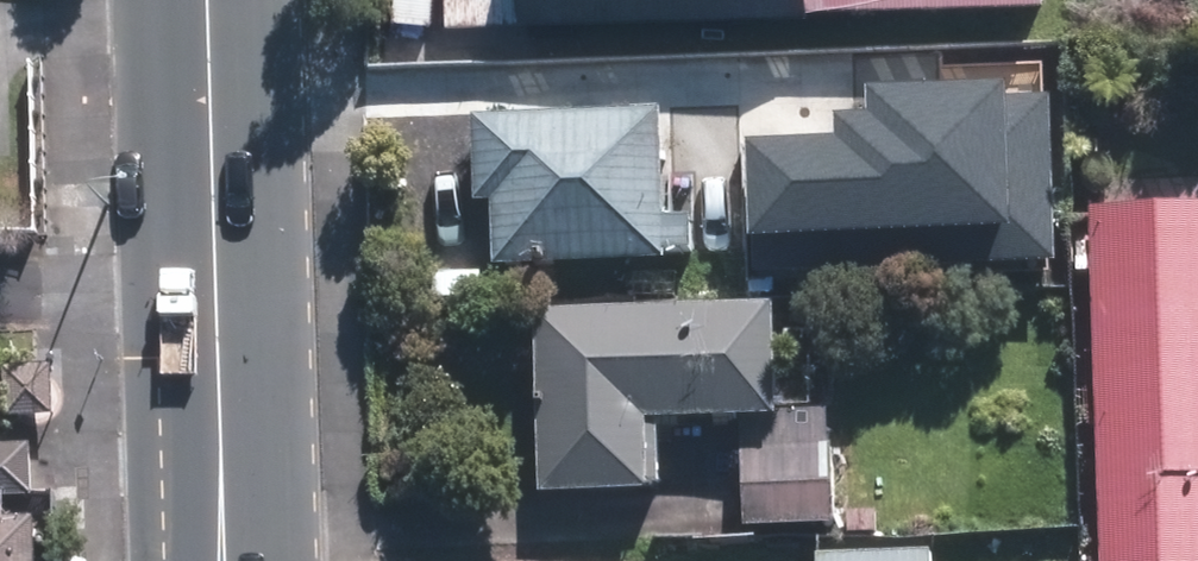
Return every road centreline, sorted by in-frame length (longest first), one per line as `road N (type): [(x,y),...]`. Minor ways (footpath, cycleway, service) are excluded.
road 1 (primary): [(211,0),(224,560)]

